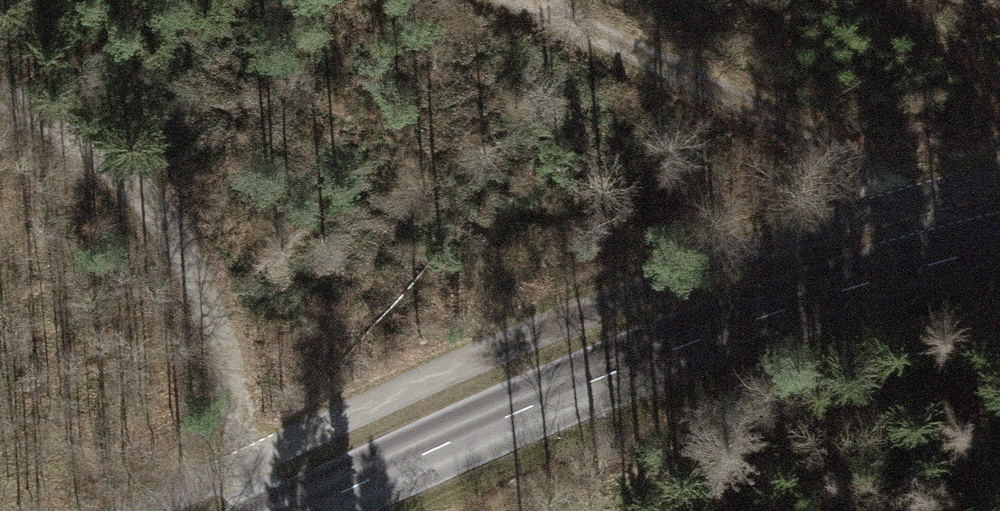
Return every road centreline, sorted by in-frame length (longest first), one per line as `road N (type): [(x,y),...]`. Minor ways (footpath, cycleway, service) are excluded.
road 1 (tertiary): [(305,510),(717,333),(833,289),(999,243)]
road 2 (track): [(254,510),(226,373),(173,246),(84,138),(0,86)]
road 3 (track): [(521,0),(822,142),(913,200),(969,250)]

